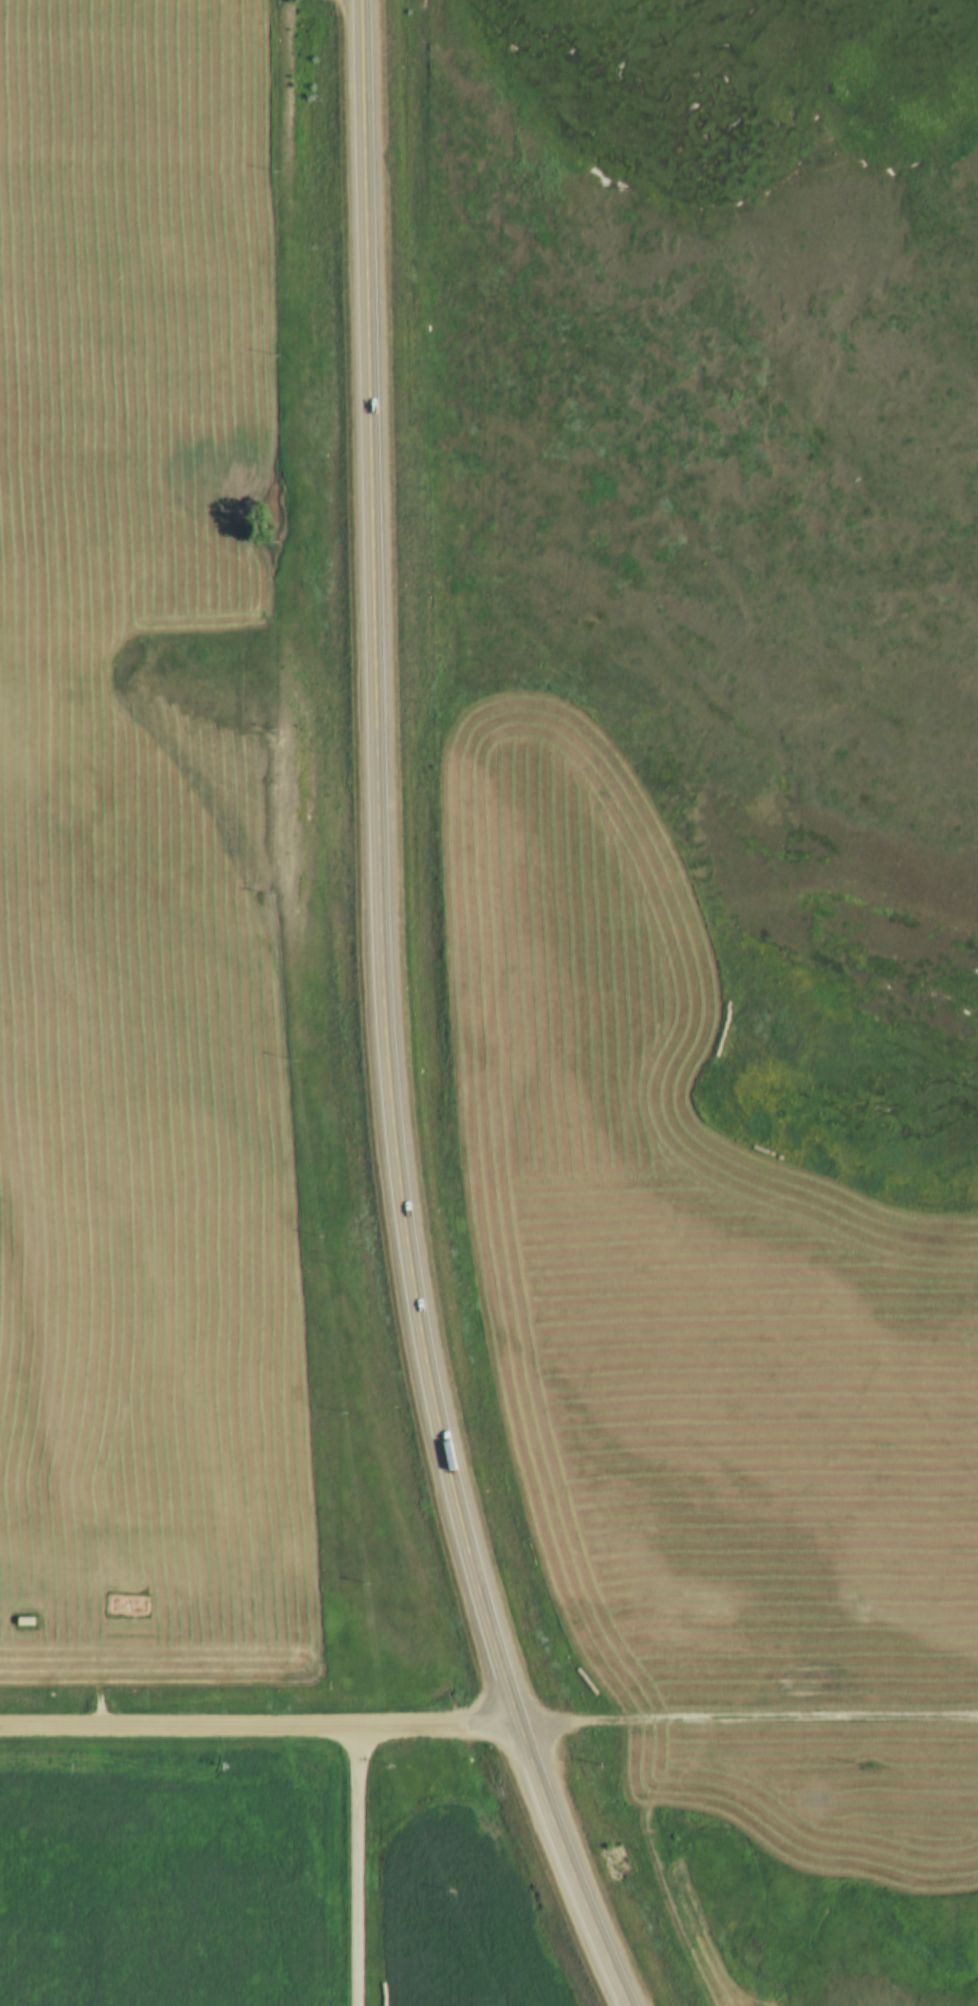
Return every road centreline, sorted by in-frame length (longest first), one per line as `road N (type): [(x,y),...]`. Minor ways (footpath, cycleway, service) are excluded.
road 1 (primary): [(627,2005),(553,1839),(461,1567),(420,1405),(374,1111),(358,960),(356,0)]
road 2 (residential): [(511,1727),(0,1728)]
road 3 (track): [(511,1727),(977,1710)]

